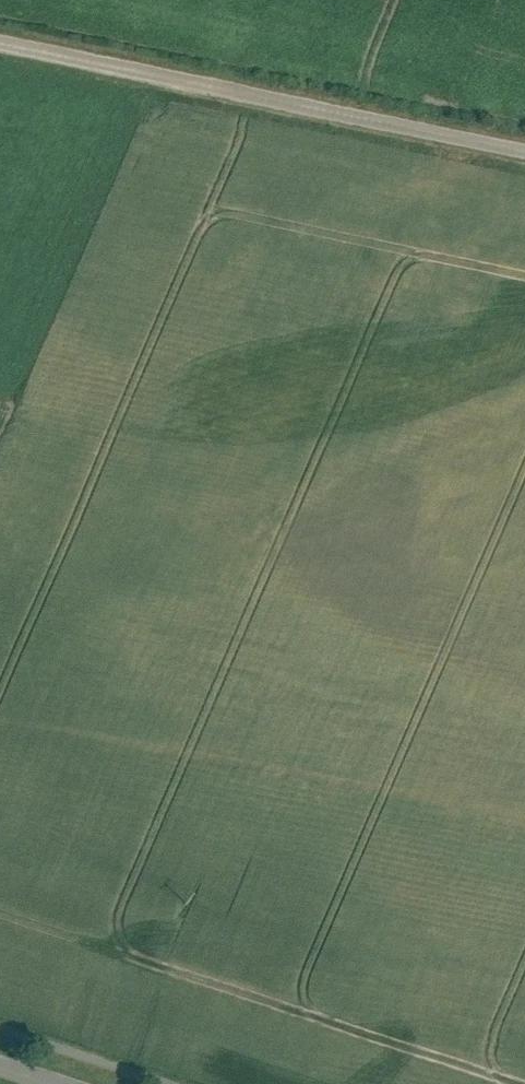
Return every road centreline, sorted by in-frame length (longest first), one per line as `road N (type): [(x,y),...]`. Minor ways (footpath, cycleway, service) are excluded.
road 1 (unclassified): [(0,38),(524,148)]

